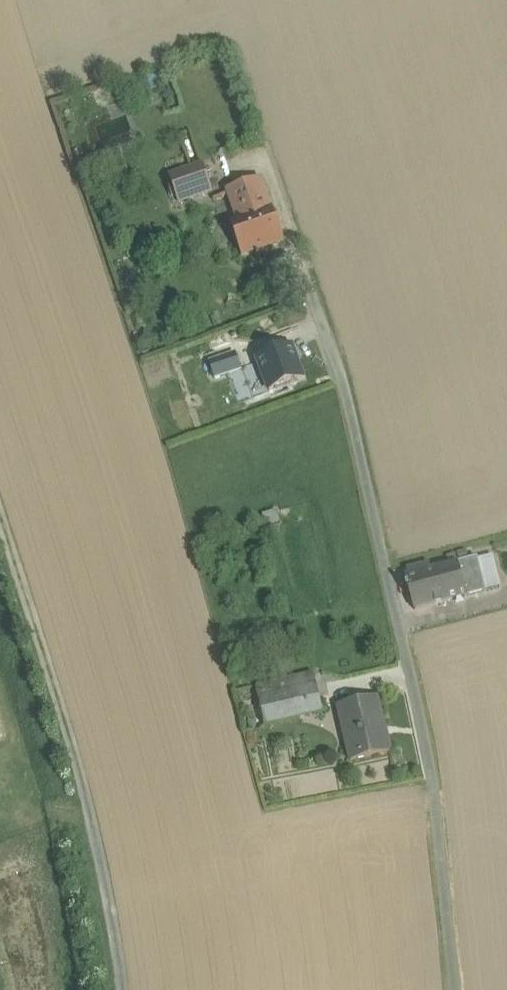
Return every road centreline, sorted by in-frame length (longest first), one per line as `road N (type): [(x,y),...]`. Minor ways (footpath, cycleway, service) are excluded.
road 1 (track): [(121,989),(77,767),(0,520)]

